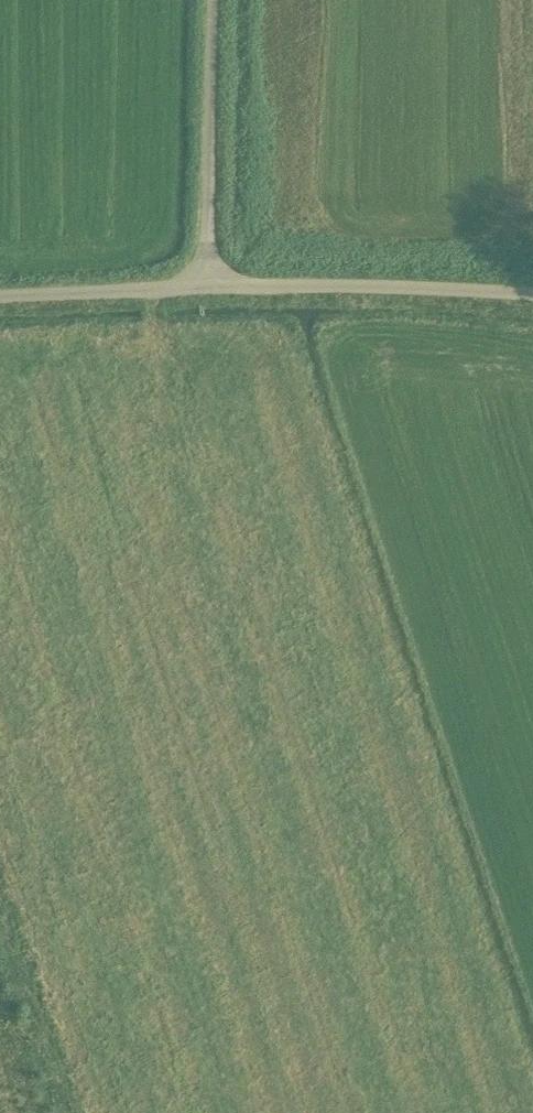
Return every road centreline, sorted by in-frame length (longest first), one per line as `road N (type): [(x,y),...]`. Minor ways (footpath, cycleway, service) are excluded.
road 1 (unclassified): [(203,283),(254,313),(532,326)]
road 2 (unclassified): [(203,283),(212,0)]
road 3 (unclassified): [(0,291),(203,283)]

